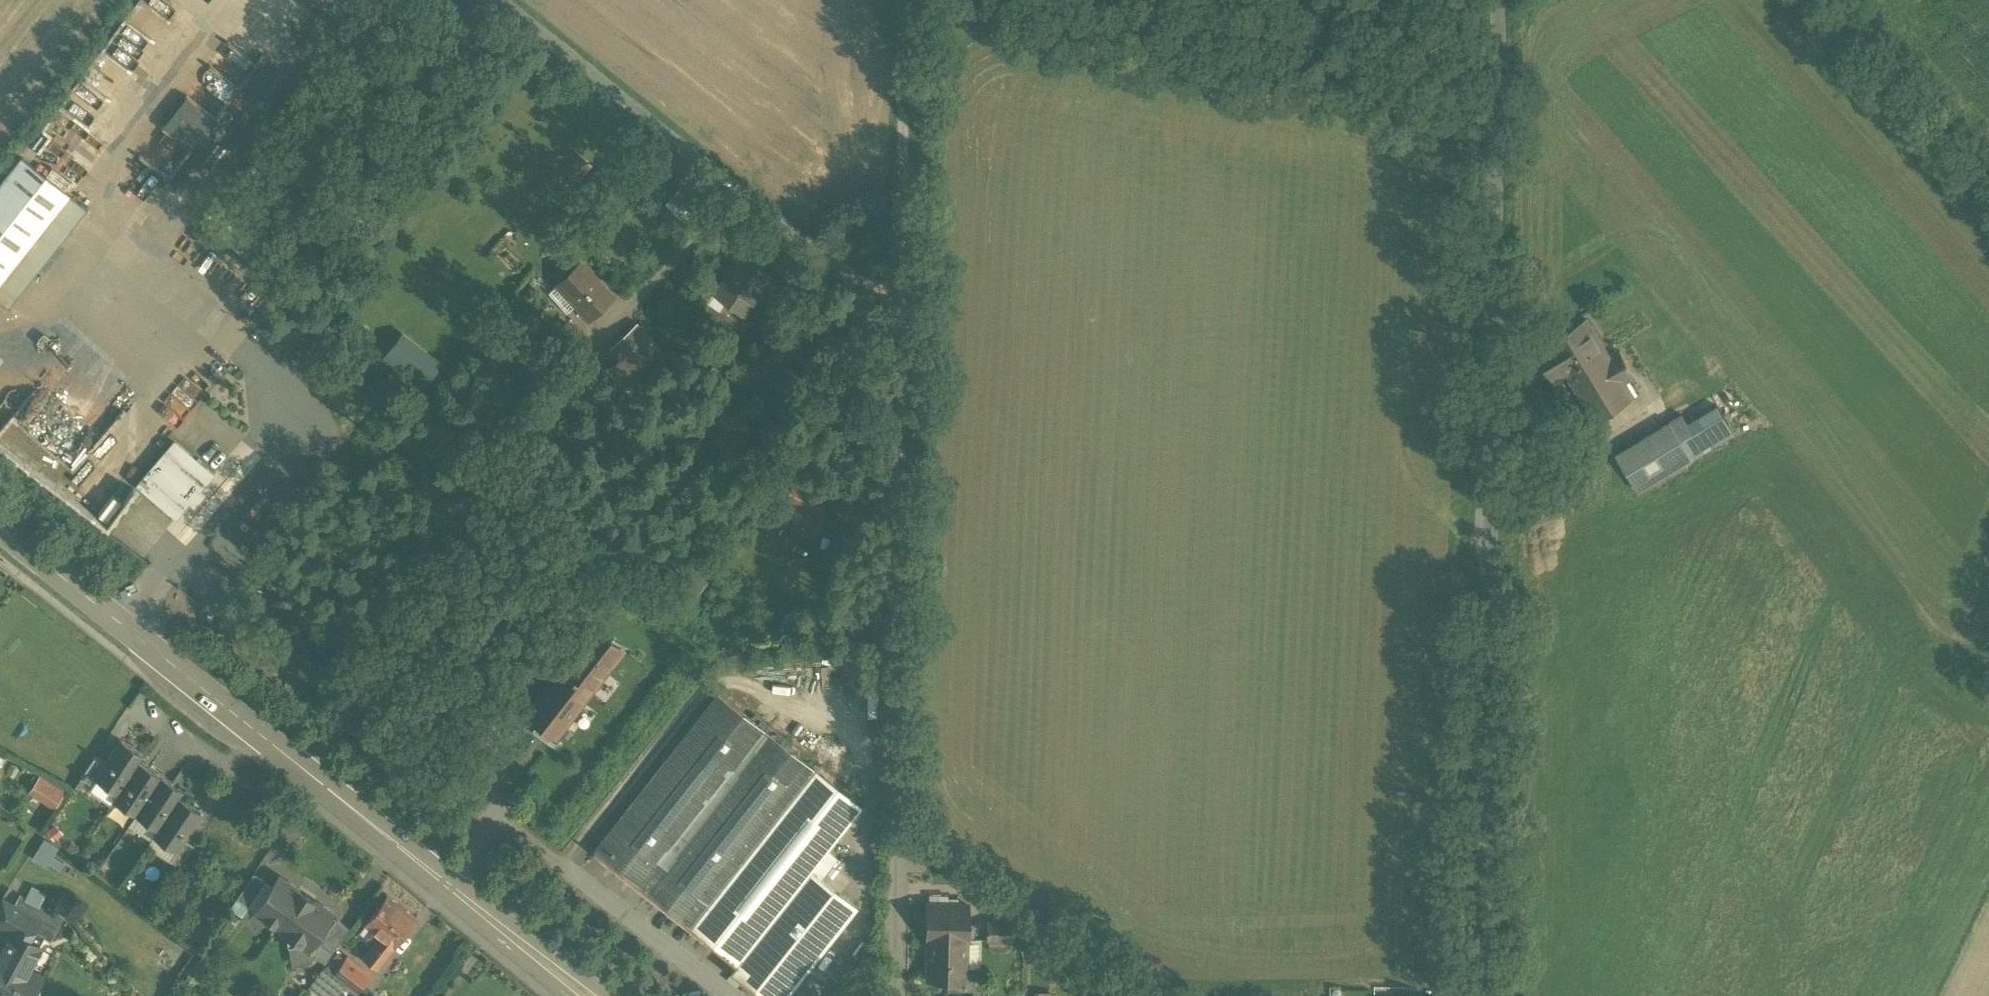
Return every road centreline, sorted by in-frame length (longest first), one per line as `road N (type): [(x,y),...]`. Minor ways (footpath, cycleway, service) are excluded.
road 1 (unclassified): [(900,995),(901,328),(883,301),(504,0)]
road 2 (residential): [(1500,0),(1483,995)]
road 3 (tertiary): [(0,528),(588,995)]
road 4 (track): [(901,328),(908,0)]

